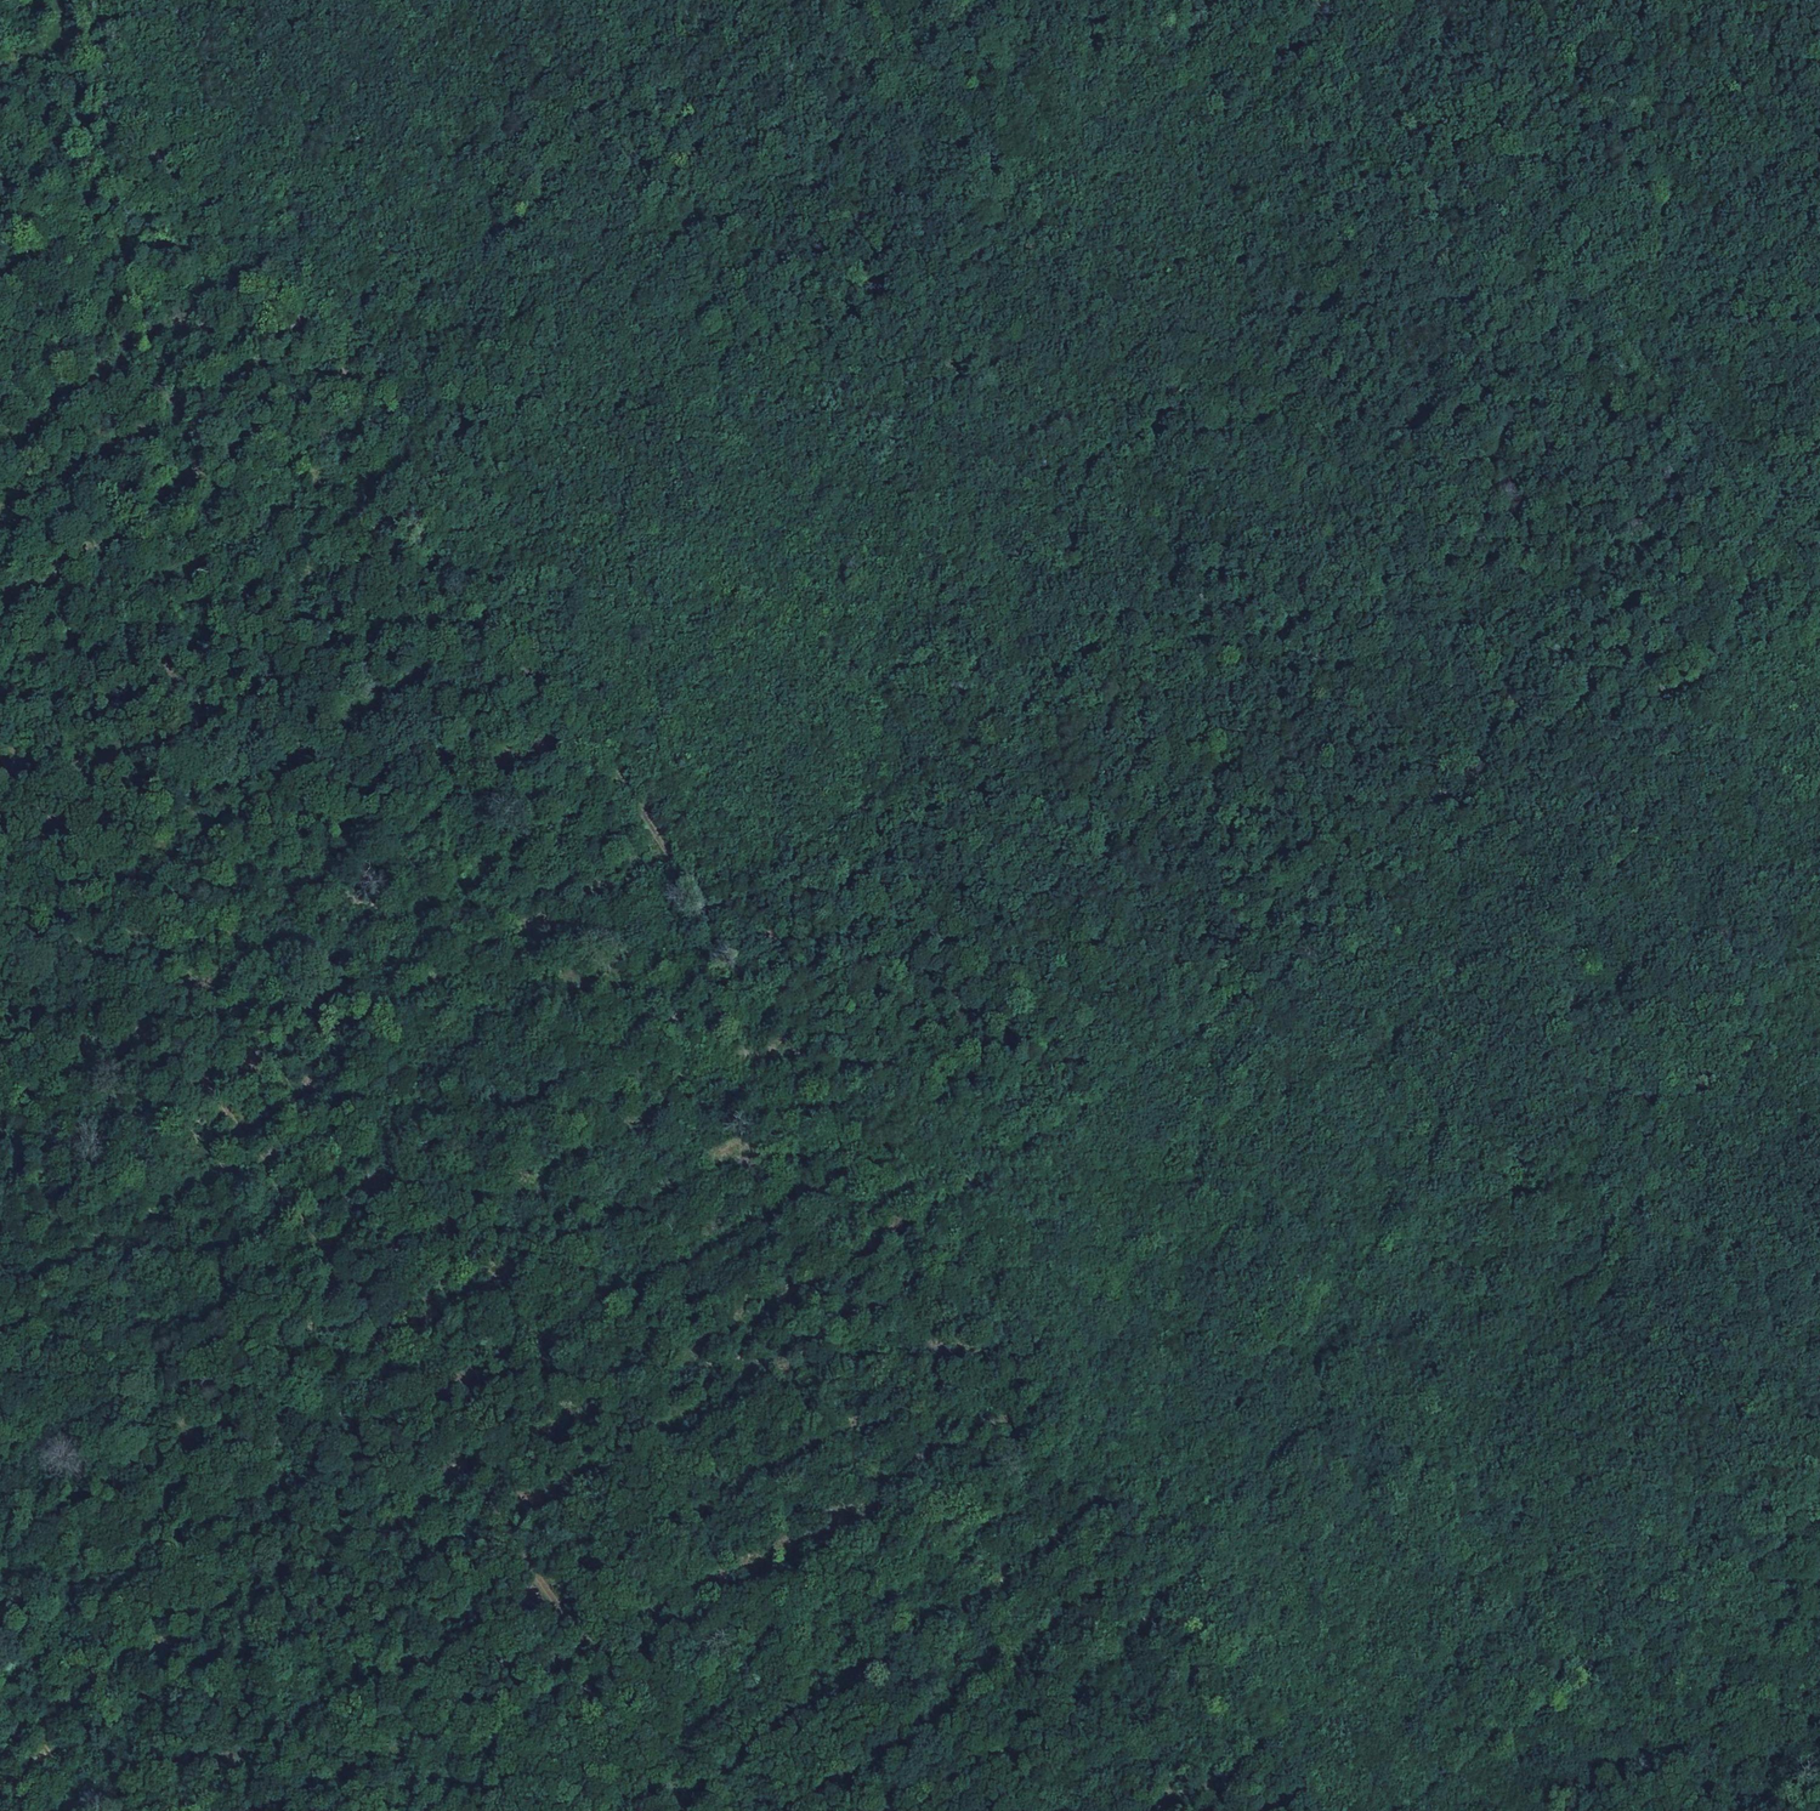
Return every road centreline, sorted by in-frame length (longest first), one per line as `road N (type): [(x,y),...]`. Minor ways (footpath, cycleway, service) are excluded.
road 1 (track): [(1819,548),(1593,336),(1453,231),(1251,0)]

